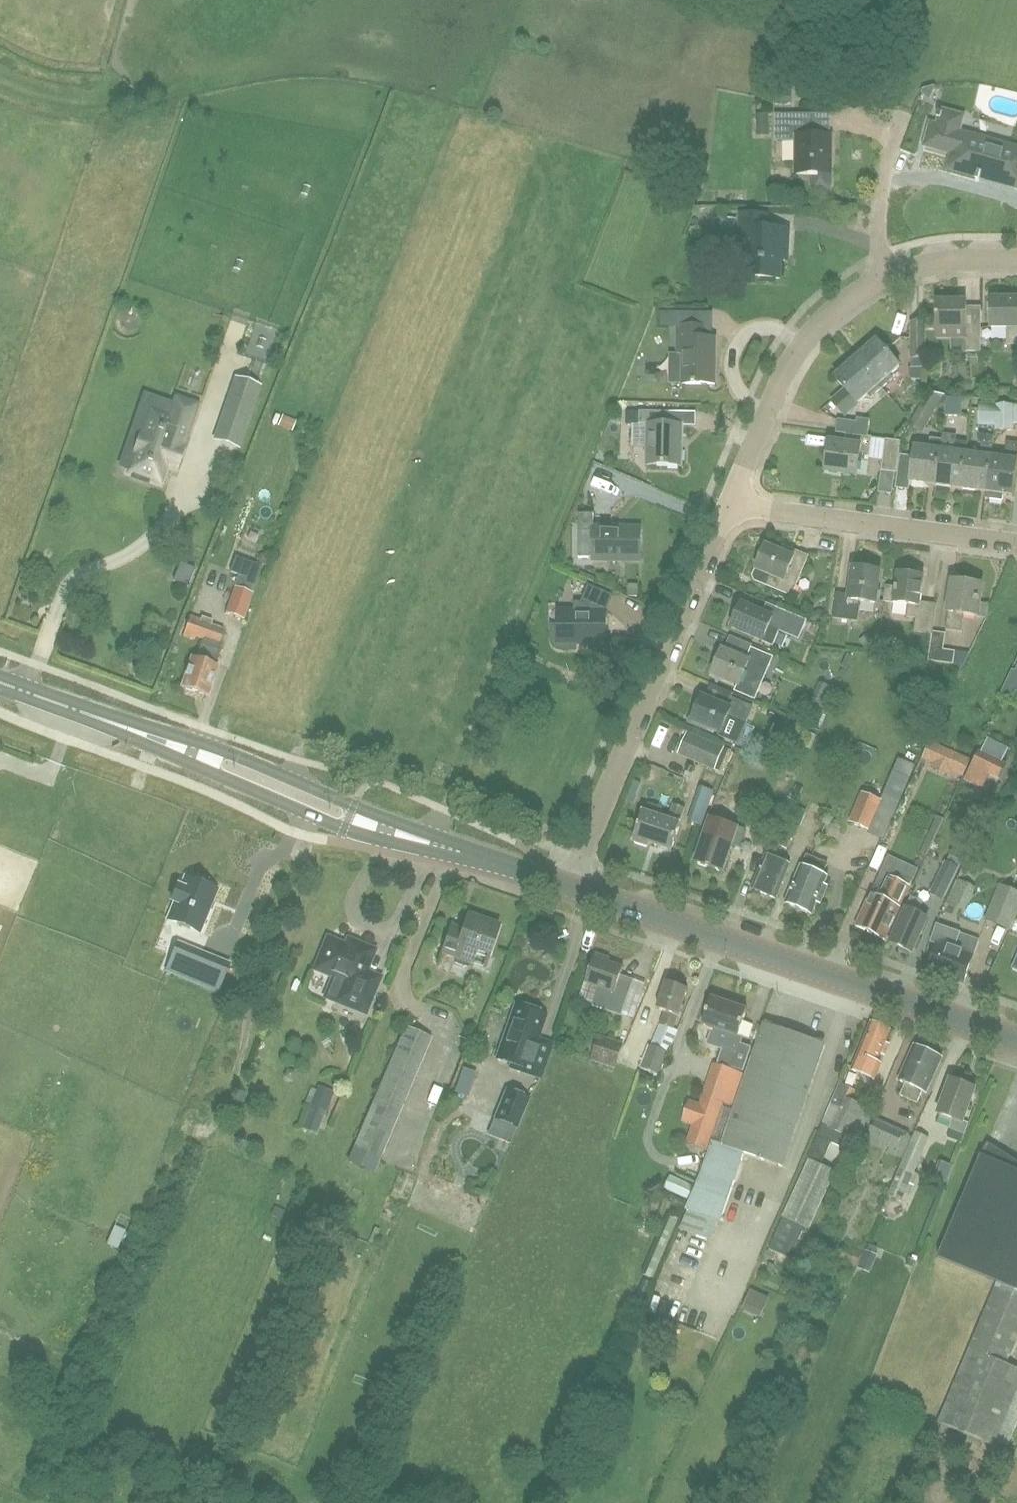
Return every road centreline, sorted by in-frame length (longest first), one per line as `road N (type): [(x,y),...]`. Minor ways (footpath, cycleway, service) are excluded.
road 1 (primary): [(1016,1041),(567,886)]
road 2 (residential): [(567,886),(729,504)]
road 3 (primary): [(188,762),(344,828),(542,877)]
road 4 (primary): [(542,877),(196,741)]
road 5 (residential): [(1016,542),(729,504)]
road 6 (residential): [(729,504),(794,354),(825,315),(884,277)]
road 7 (residential): [(884,277),(878,224),(903,113)]
road 8 (residential): [(1016,260),(947,260),(884,277)]
road 9 (primary): [(196,741),(75,709)]
road 10 (primary): [(75,709),(188,762)]

